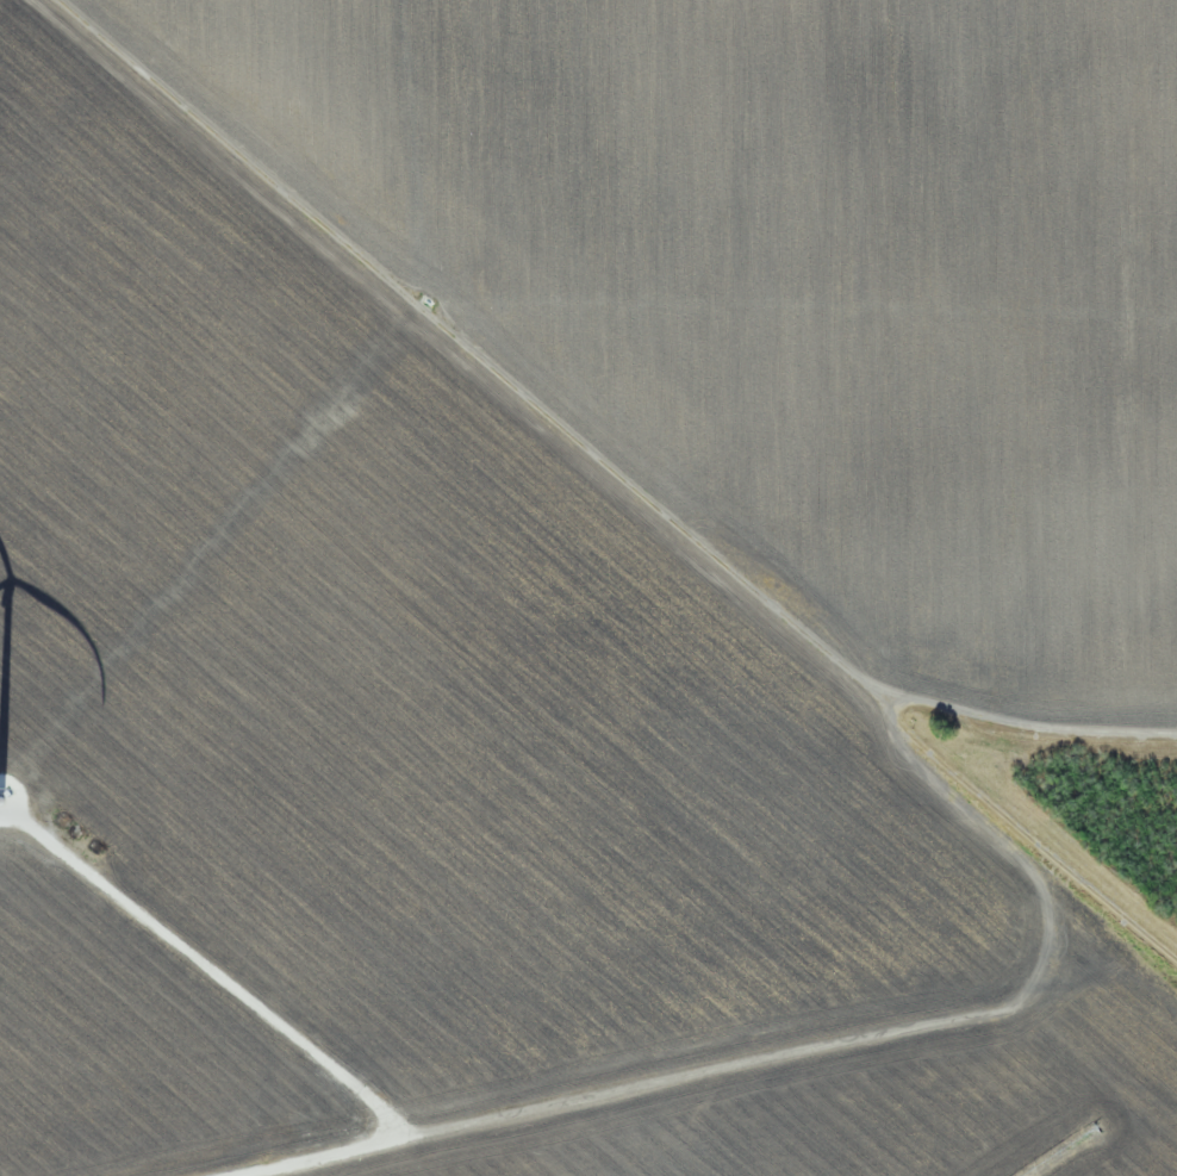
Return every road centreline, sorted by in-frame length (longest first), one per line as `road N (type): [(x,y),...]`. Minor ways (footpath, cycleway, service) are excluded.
road 1 (residential): [(0,14),(228,224),(239,287),(0,577)]

